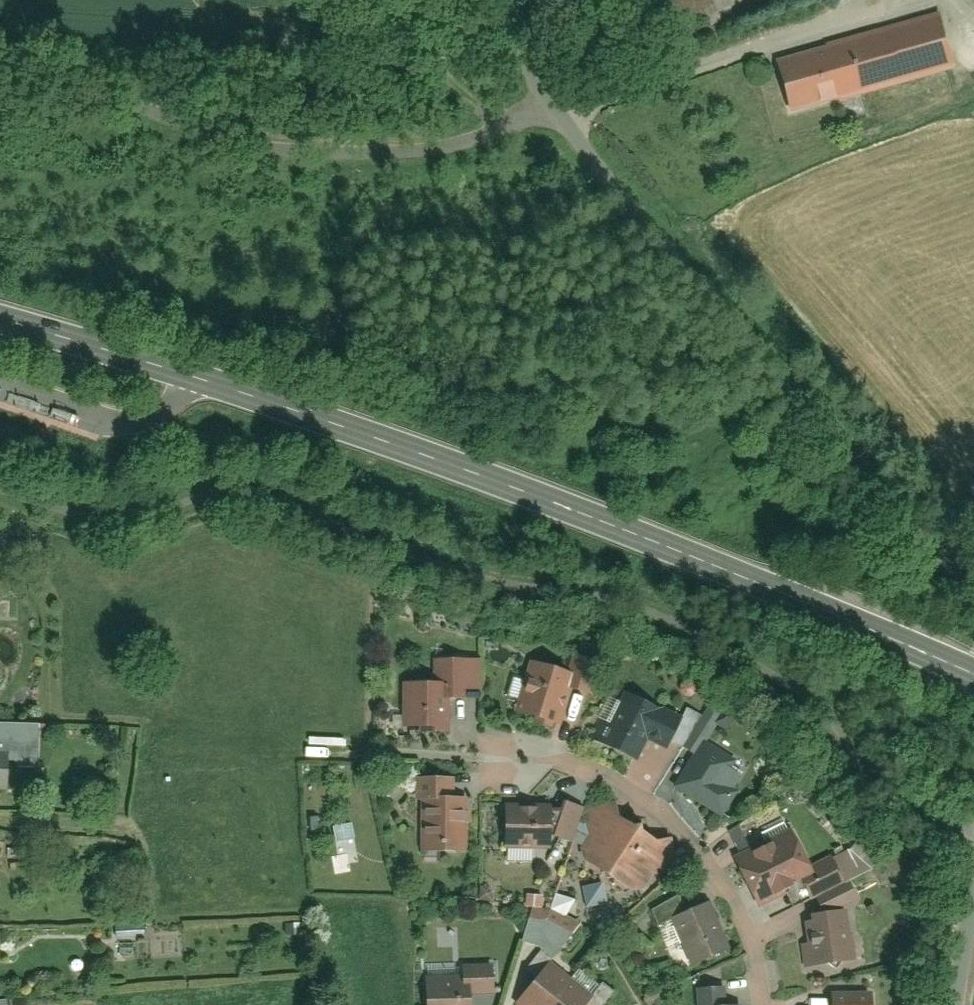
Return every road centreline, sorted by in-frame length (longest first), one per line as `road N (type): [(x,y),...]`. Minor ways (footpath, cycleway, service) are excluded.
road 1 (primary): [(0,314),(153,356),(546,492),(875,624),(973,673)]
road 2 (residential): [(0,66),(355,150),(461,152),(514,136),(547,141),(602,169)]
road 3 (residential): [(973,579),(937,553),(602,169)]
road 4 (residential): [(770,1004),(742,908),(675,823),(590,771),(526,760)]
road 5 (residential): [(602,169),(526,61),(496,0)]

